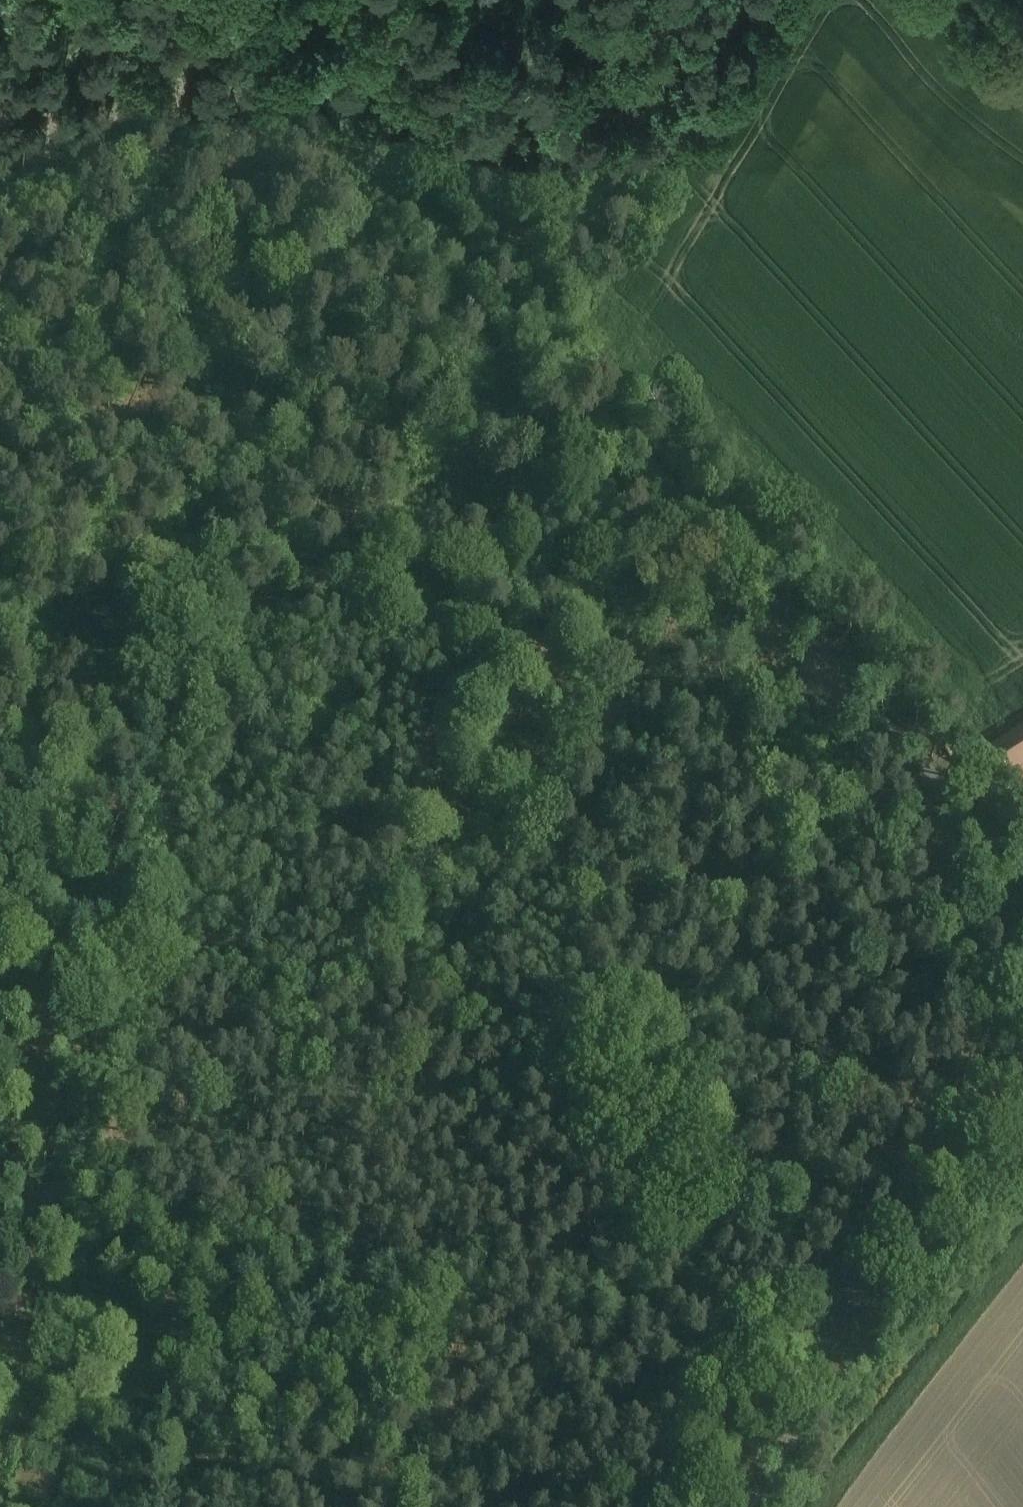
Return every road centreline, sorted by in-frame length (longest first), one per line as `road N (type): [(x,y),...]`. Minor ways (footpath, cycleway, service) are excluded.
road 1 (unclassified): [(231,0),(1022,864)]
road 2 (unclassified): [(744,1506),(1022,1135)]

